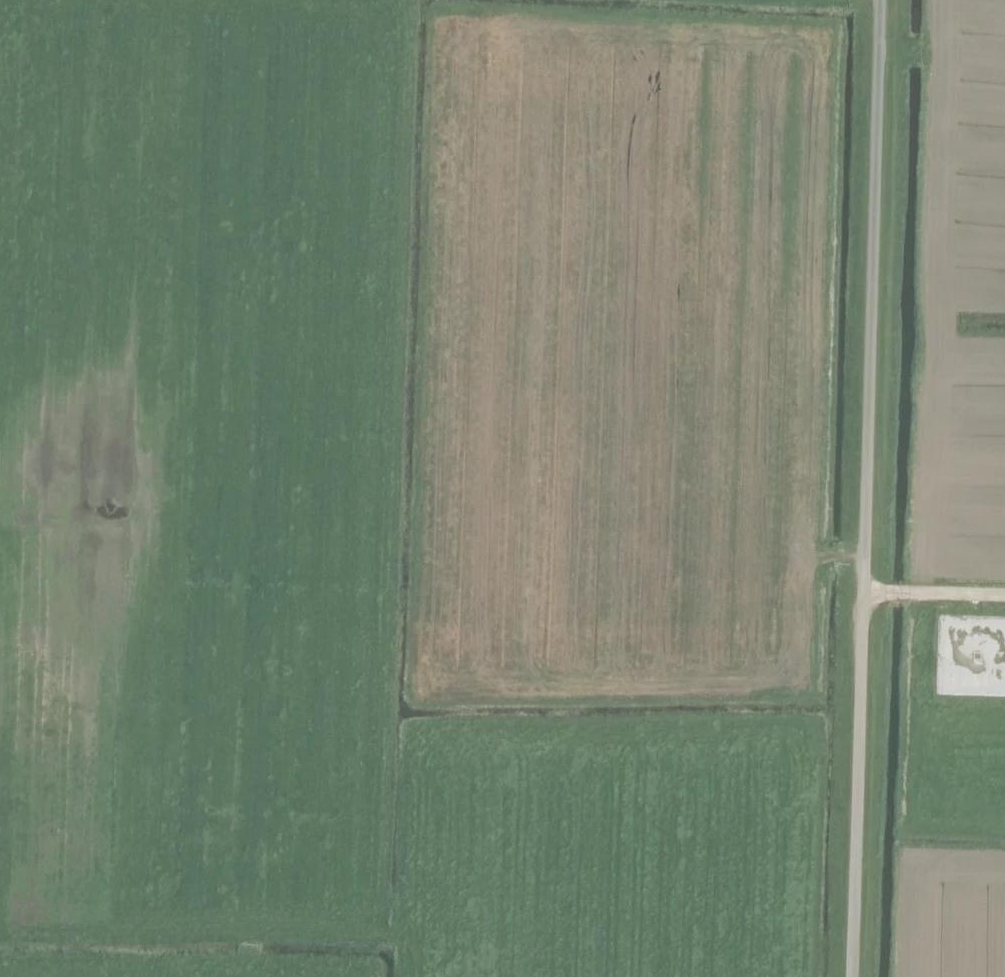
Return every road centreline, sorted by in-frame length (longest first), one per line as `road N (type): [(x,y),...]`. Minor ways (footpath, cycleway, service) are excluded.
road 1 (unclassified): [(851,976),(881,0)]

